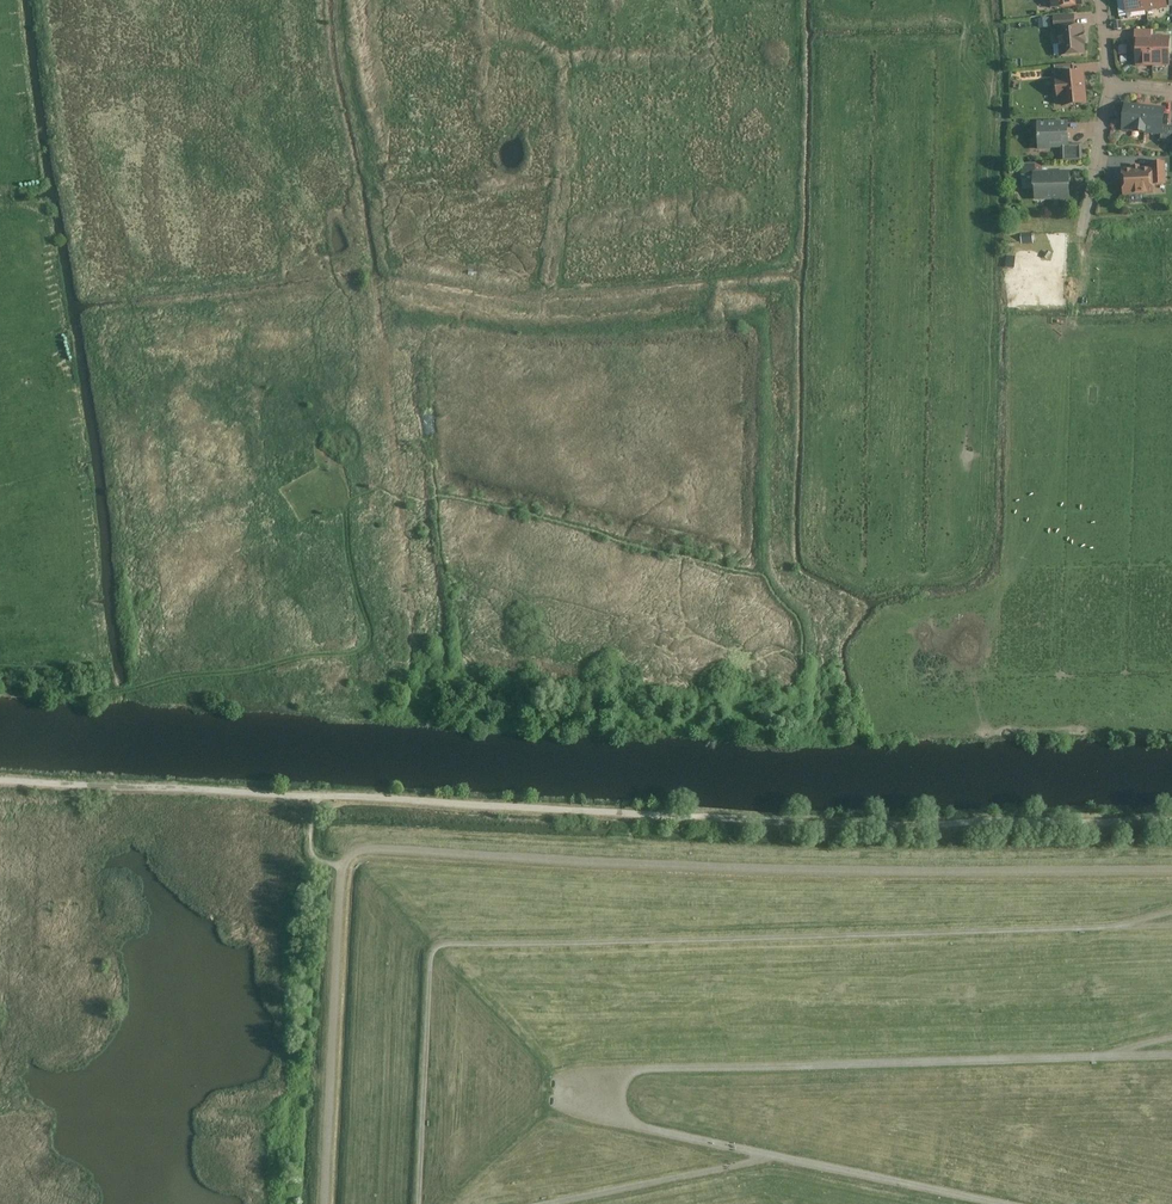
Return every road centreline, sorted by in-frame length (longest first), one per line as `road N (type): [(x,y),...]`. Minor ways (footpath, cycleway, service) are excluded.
road 1 (track): [(0,686),(369,701),(369,543)]
road 2 (residential): [(1083,235),(1111,86)]

